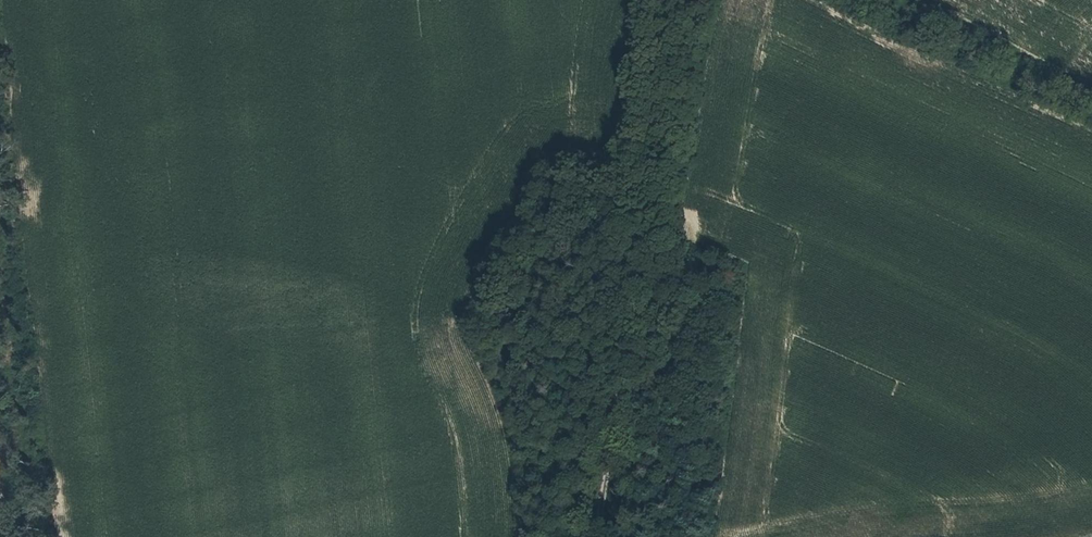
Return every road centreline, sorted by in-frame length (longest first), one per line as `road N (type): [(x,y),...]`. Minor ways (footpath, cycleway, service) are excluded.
road 1 (track): [(0,178),(43,536)]

